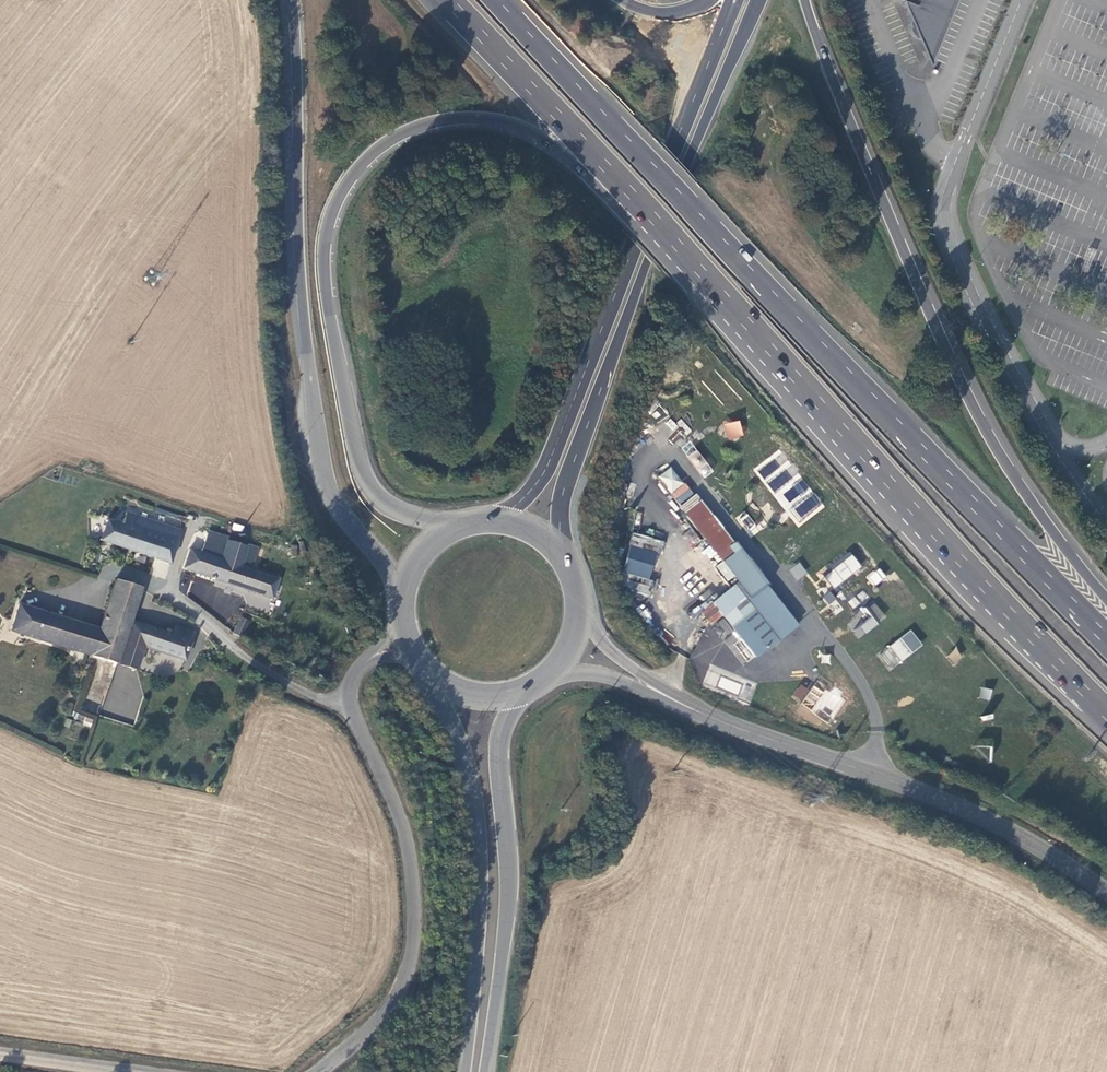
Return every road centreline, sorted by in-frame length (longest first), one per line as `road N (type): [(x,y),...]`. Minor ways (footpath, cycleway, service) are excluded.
road 1 (trunk): [(460,530),(393,511),(360,467),(328,284),(330,231),(343,197),(374,158),(414,131),(473,120),(532,133),(586,178),(984,587)]
road 2 (trunk): [(1106,643),(494,0)]
road 3 (trunk): [(441,0),(984,587)]
road 4 (trunk): [(1106,601),(1013,477),(950,363),(803,0)]
road 5 (trunk): [(291,0),(302,305),(319,455),(335,503),(383,563),(404,604)]
road 6 (primary): [(565,560),(568,481),(760,0)]
road 7 (primary): [(724,31),(556,450),(527,496),(493,523)]
road 8 (tertiary): [(666,697),(936,799),(1106,893)]
road 9 (unclassified): [(320,1071),(389,1014),(416,941),(409,844),(349,702)]
road 10 (primary): [(424,669),(476,806),(478,972),(467,1071)]
road 11 (primary): [(487,1071),(509,883),(500,761),(503,738),(529,693)]
road 12 (unclassified): [(349,702),(335,704),(275,678),(223,641),(177,588)]
road 13 (trunk): [(984,587),(1106,717)]
road 14 (unclassified): [(119,1071),(0,1056)]

